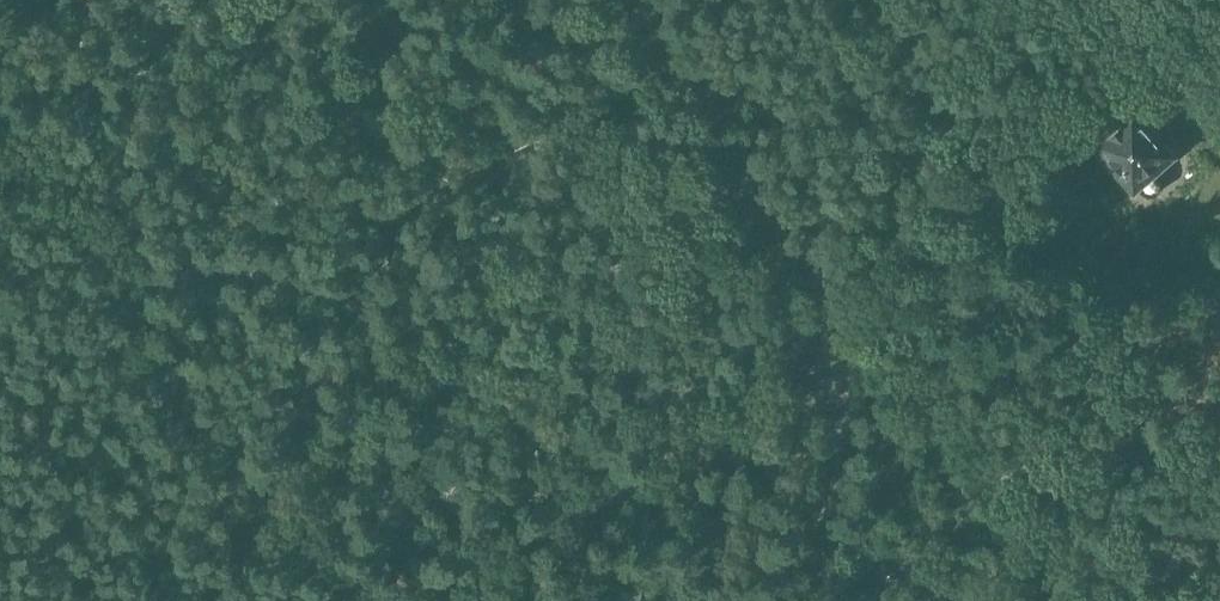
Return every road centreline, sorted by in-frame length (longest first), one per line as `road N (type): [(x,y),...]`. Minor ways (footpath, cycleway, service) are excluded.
road 1 (unclassified): [(391,600),(838,383),(850,365),(847,341),(638,0)]
road 2 (track): [(1008,600),(882,385),(850,365)]
road 3 (track): [(1077,600),(973,508),(947,499)]

